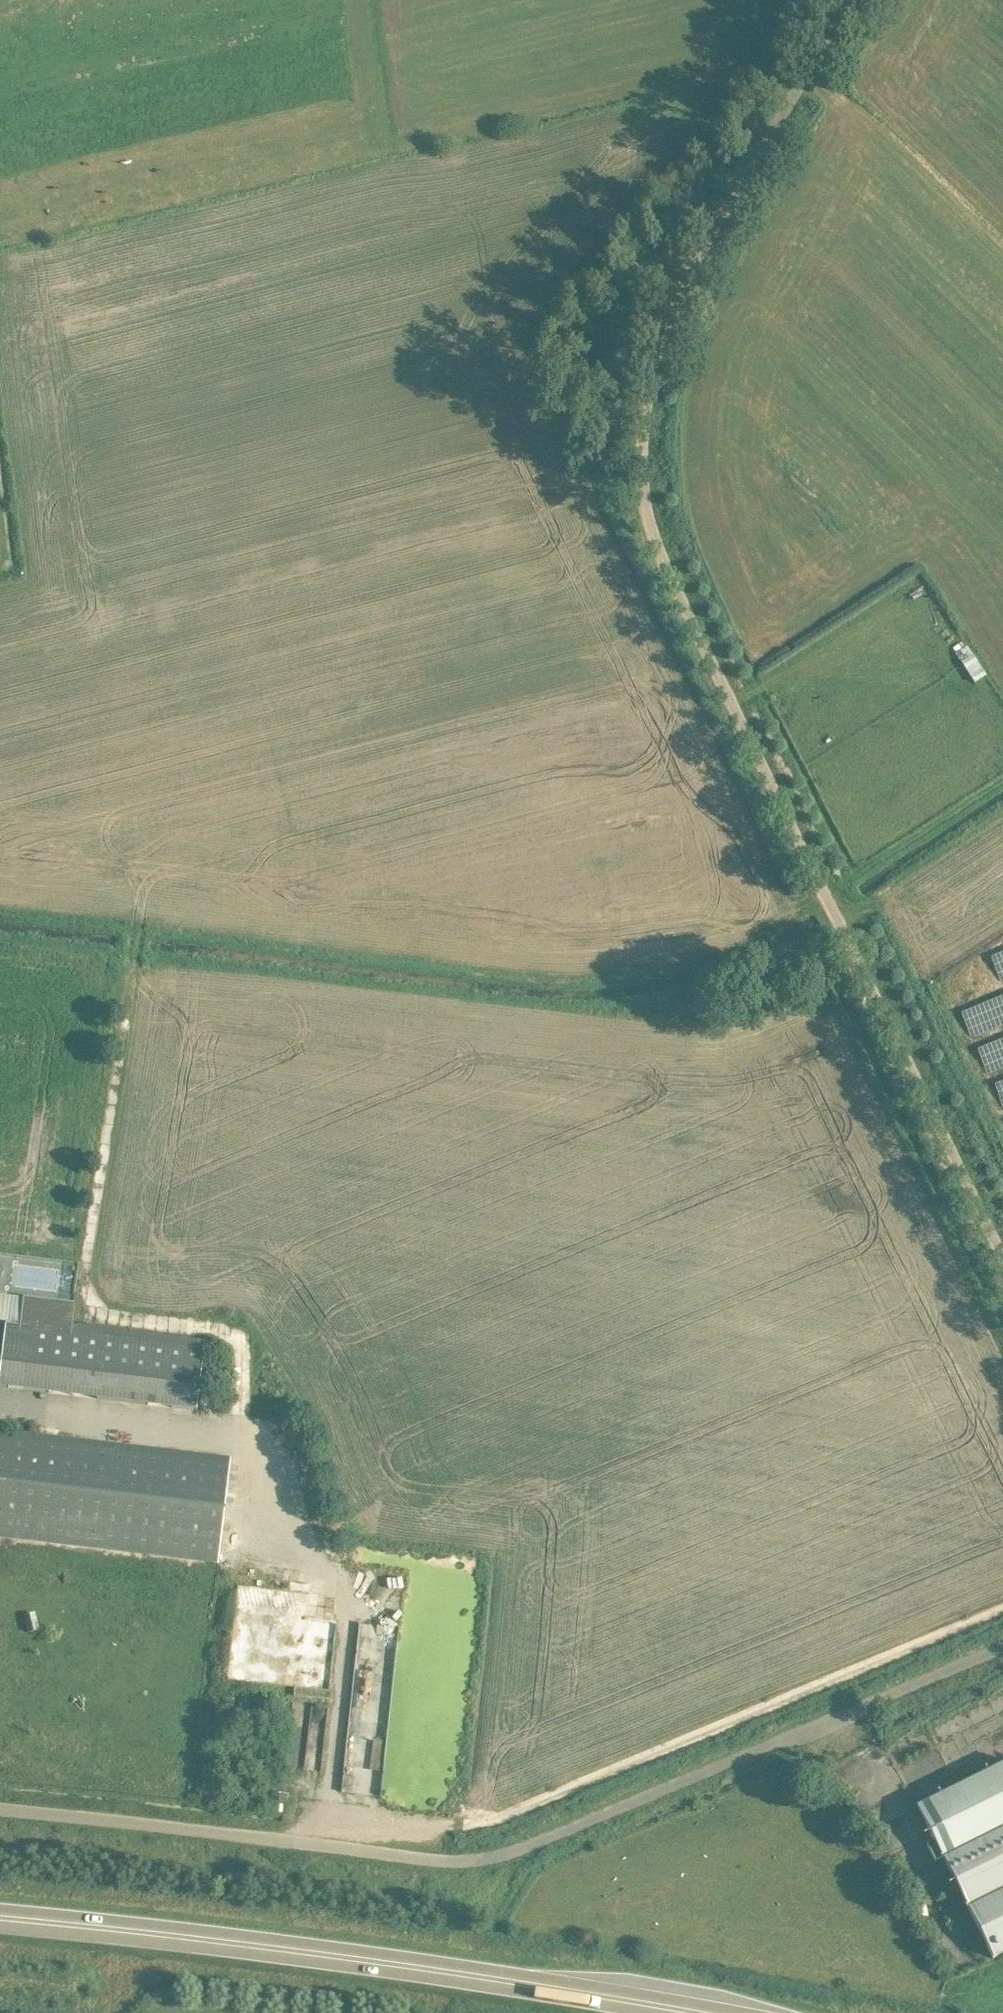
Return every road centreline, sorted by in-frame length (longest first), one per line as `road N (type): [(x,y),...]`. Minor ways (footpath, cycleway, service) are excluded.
road 1 (unclassified): [(1002,1258),(660,554),(642,495),(639,429),(669,304),(854,0)]
road 2 (unclassified): [(1002,1643),(489,1857),(454,1865),(0,1827)]
road 3 (primary): [(673,2012),(433,1969),(0,1916)]

